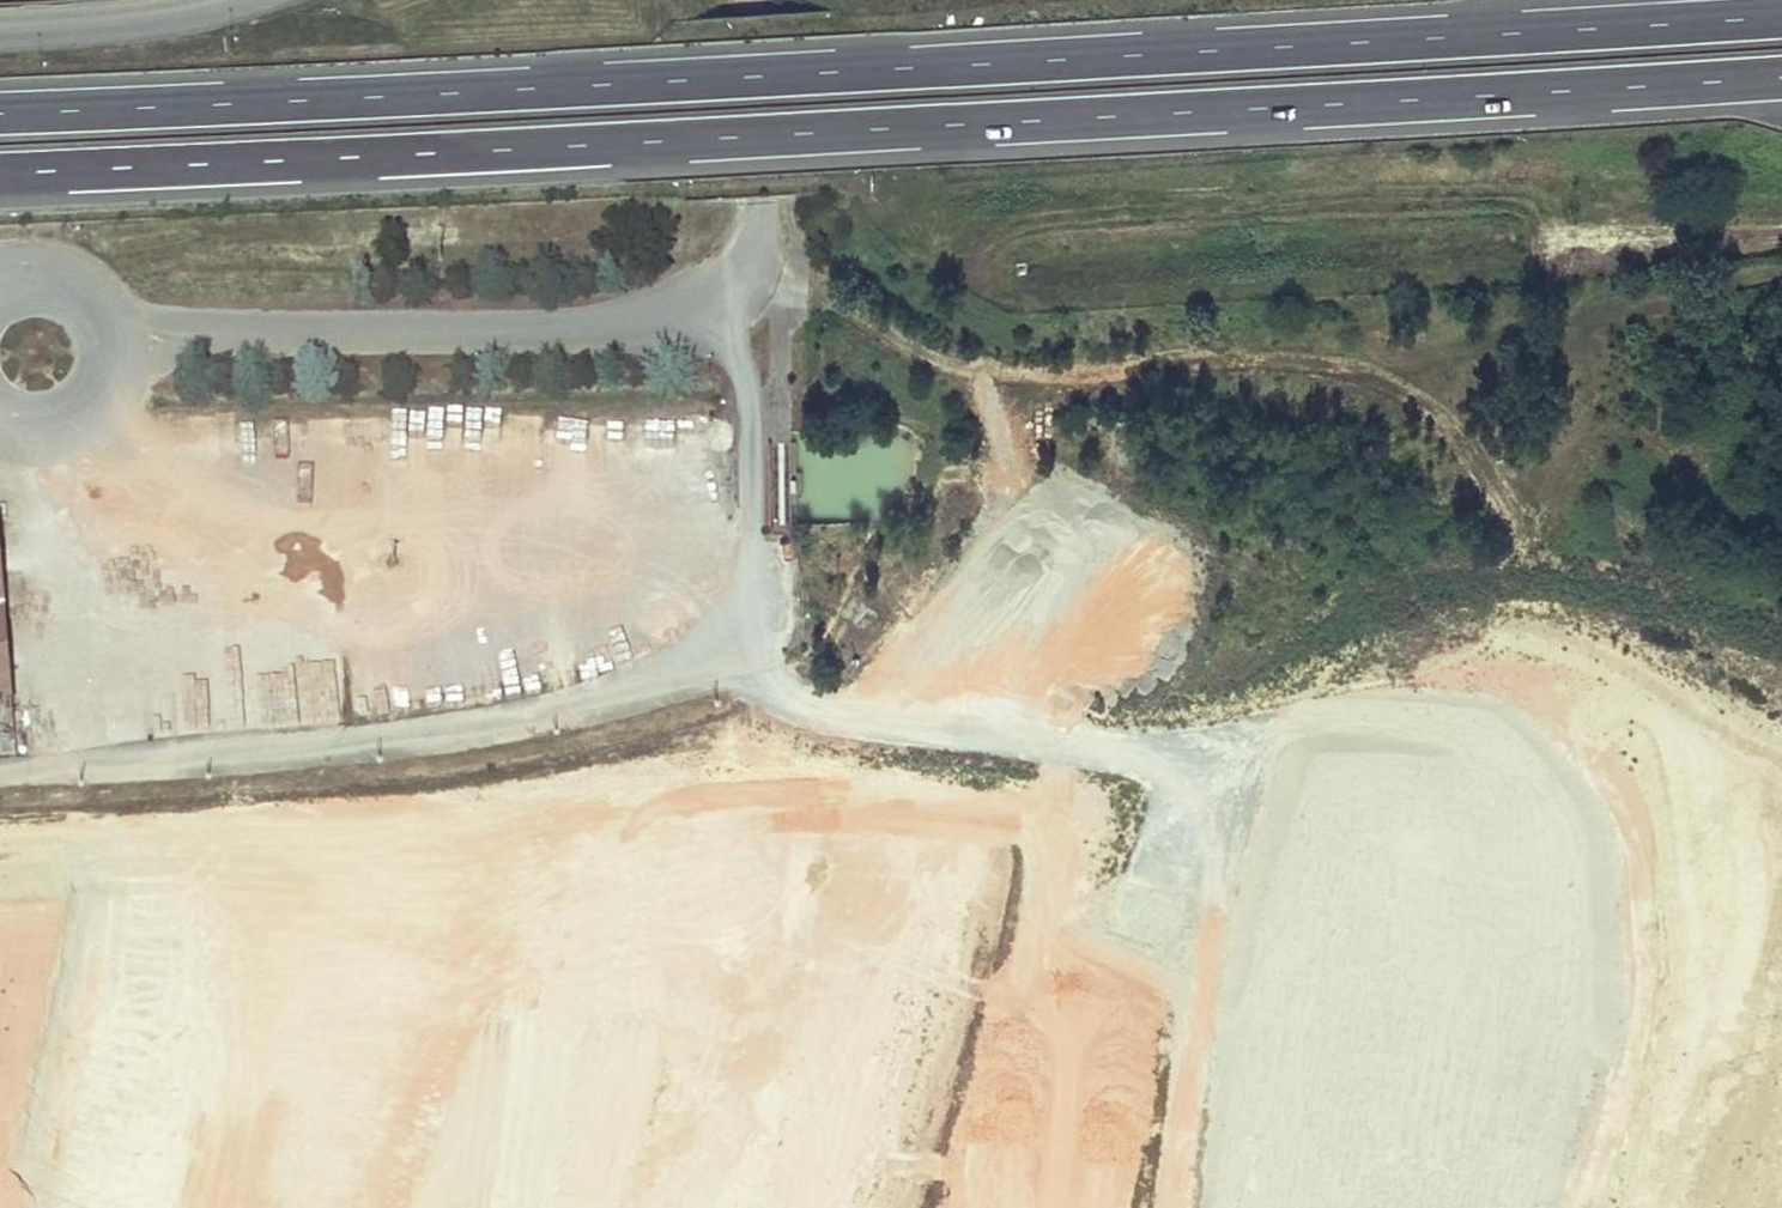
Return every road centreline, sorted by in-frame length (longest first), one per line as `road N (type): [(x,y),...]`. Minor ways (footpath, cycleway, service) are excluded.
road 1 (trunk): [(0,171),(884,130),(1781,71)]
road 2 (trunk): [(1781,12),(906,68),(0,110)]
road 3 (track): [(436,1207),(463,1166),(508,1130),(824,965),(1154,769),(1341,674),(1404,658),(1542,651),(1689,690),(1781,744)]
road 4 (track): [(0,776),(420,737),(590,707),(715,659),(748,629),(756,556),(750,393),(720,294)]
road 5 (unclassified): [(747,0),(762,231),(755,262),(720,294),(652,317),(564,330),(237,332)]
road 6 (track): [(715,659),(798,702),(832,703),(867,682),(964,565),(998,488),(1001,453),(970,385),(916,345),(755,262)]
road 7 (track): [(748,629),(616,583),(465,572),(169,498),(105,454),(76,417)]
road 8 (track): [(1716,1207),(1739,1143),(1779,864),(1769,837)]
road 9 (track): [(13,425),(52,562),(69,769)]
road 10 (track): [(1535,241),(1781,240)]
road 11 (unclassified): [(0,25),(200,0)]
road 12 (unclassified): [(237,332),(94,305)]
road 13 (unclassified): [(104,386),(237,332)]
road 14 (unclassified): [(0,419),(56,426),(104,386)]

